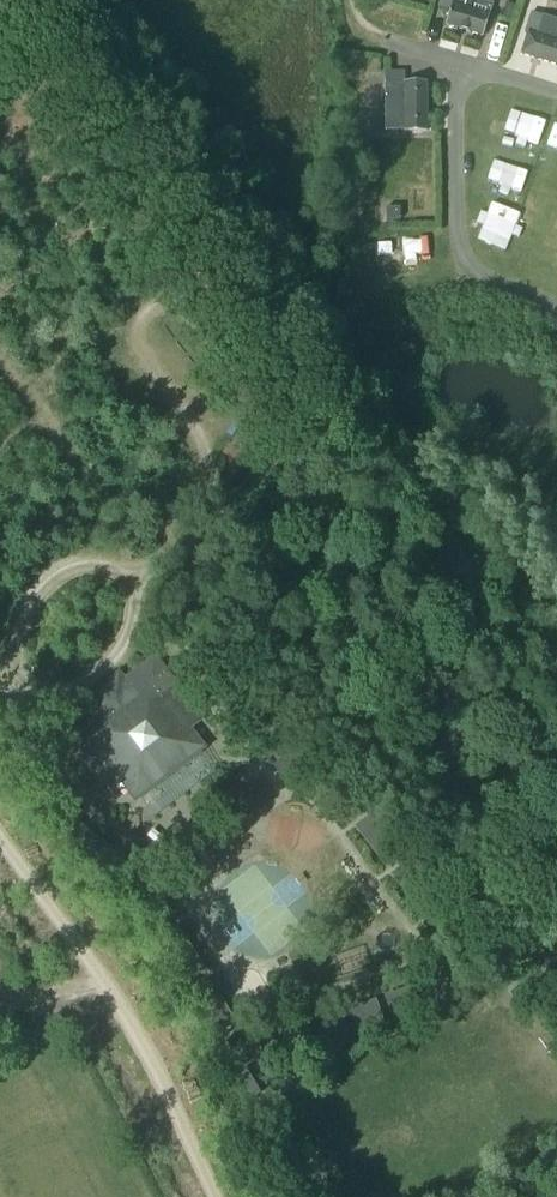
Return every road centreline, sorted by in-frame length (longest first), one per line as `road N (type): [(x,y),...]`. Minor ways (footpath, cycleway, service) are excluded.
road 1 (track): [(196,1196),(124,1057),(0,879)]

